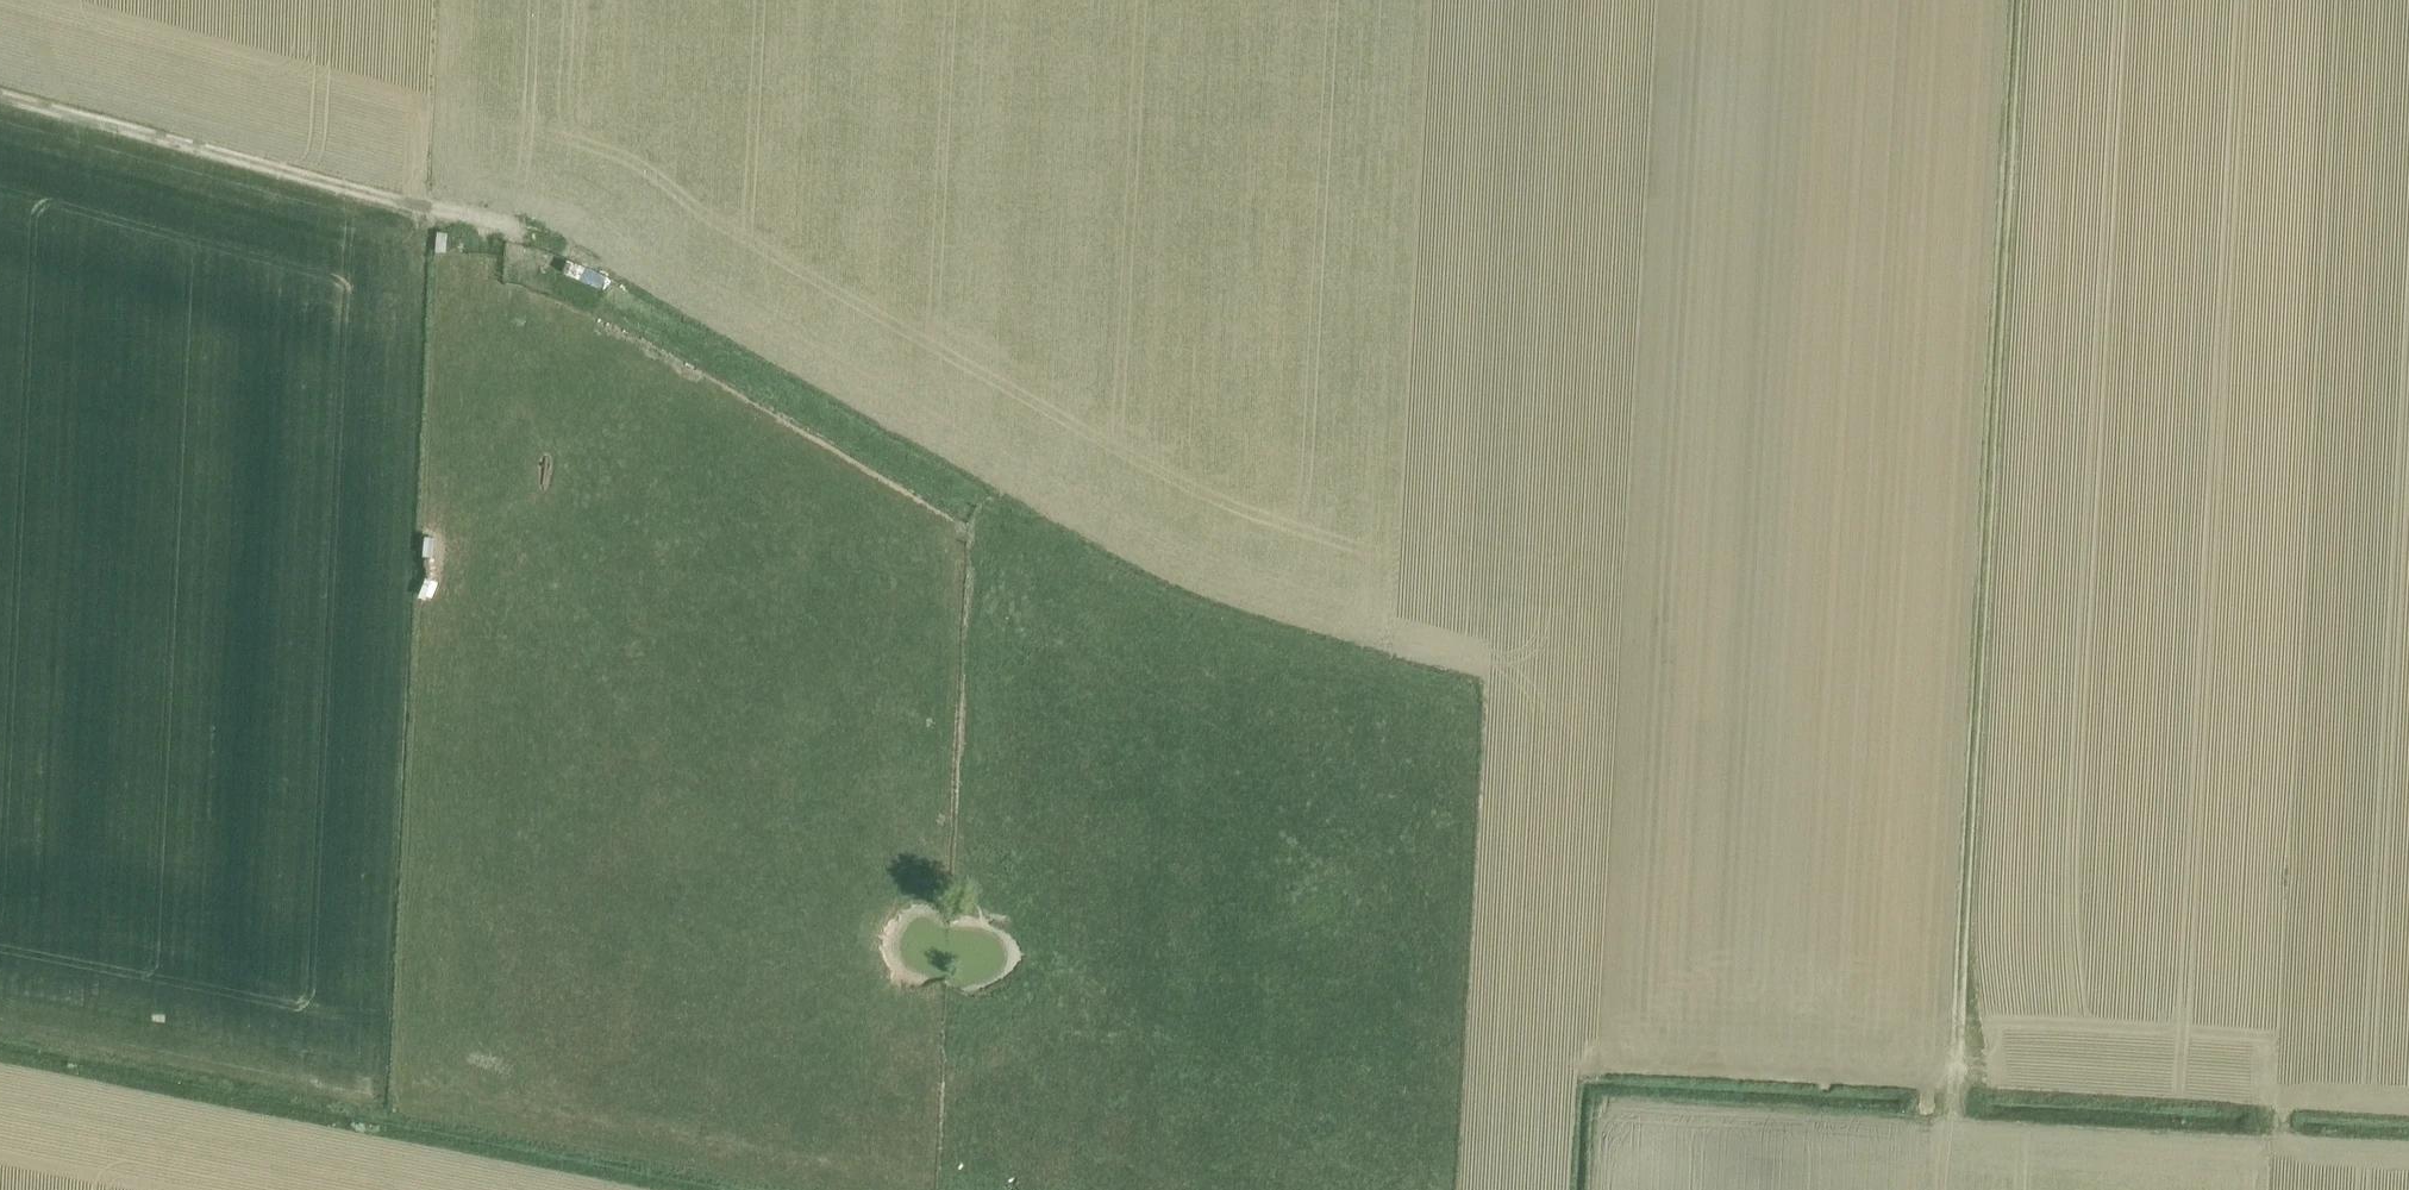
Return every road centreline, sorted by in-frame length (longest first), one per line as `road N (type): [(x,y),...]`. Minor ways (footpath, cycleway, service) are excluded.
road 1 (track): [(1951,1097),(2006,0)]
road 2 (track): [(0,94),(531,236)]

